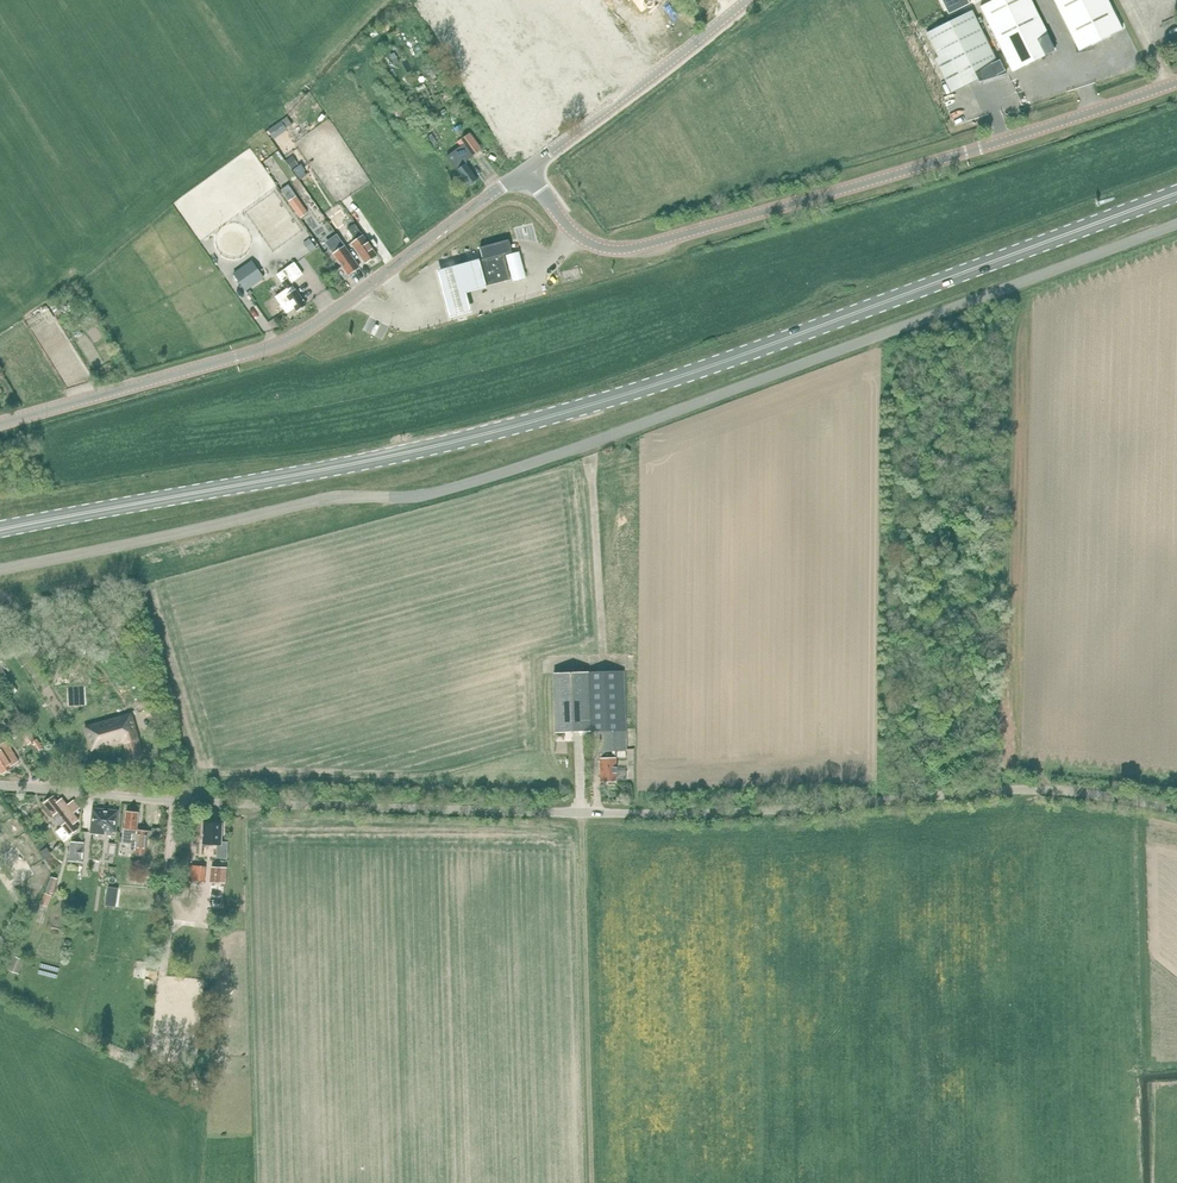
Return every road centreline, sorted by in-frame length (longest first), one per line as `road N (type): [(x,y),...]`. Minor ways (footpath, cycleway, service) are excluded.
road 1 (unclassified): [(0,569),(323,498),(417,497),(523,467),(1176,225)]
road 2 (primary): [(0,529),(515,426),(718,363),(1176,193)]
road 3 (unclassified): [(1176,809),(1055,790),(651,813),(188,801),(0,785)]
road 4 (unclassified): [(527,170),(576,236),(621,250),(1176,83)]
road 5 (tertiary): [(0,424),(302,334),(527,170)]
road 6 (track): [(592,1182),(581,813)]
road 7 (tertiary): [(527,170),(747,0)]

